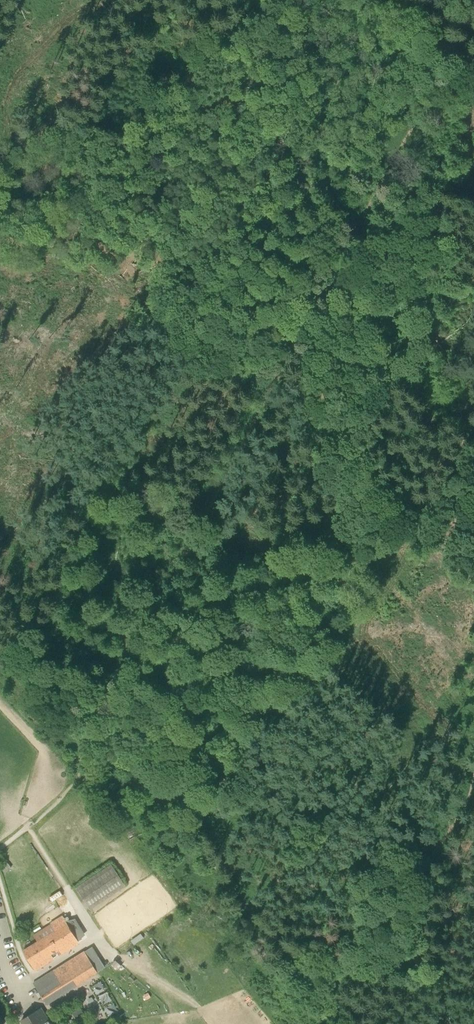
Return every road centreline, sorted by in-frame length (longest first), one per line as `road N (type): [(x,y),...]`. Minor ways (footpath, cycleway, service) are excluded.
road 1 (track): [(417,25),(431,52),(426,75),(98,715),(81,750),(83,776),(32,823)]
road 2 (track): [(473,775),(444,841),(404,893),(371,923),(308,945),(287,943),(265,925),(171,807),(142,787),(83,776)]
road 3 (track): [(131,0),(27,145)]

